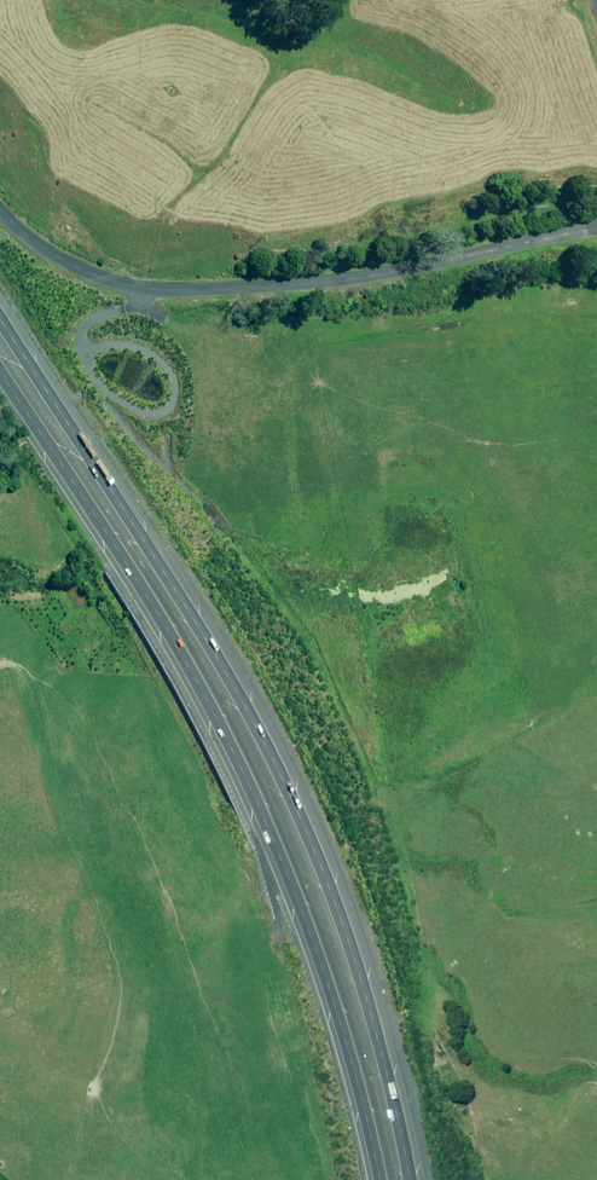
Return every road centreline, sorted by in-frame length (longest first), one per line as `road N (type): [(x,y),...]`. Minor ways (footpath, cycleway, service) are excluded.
road 1 (motorway): [(0,325),(189,636),(310,864),(343,954),(398,1179)]
road 2 (motorway): [(373,1179),(320,974),(243,786),(0,378)]
road 3 (unclassified): [(0,213),(19,236),(86,278),(181,294),(384,274),(596,229)]

